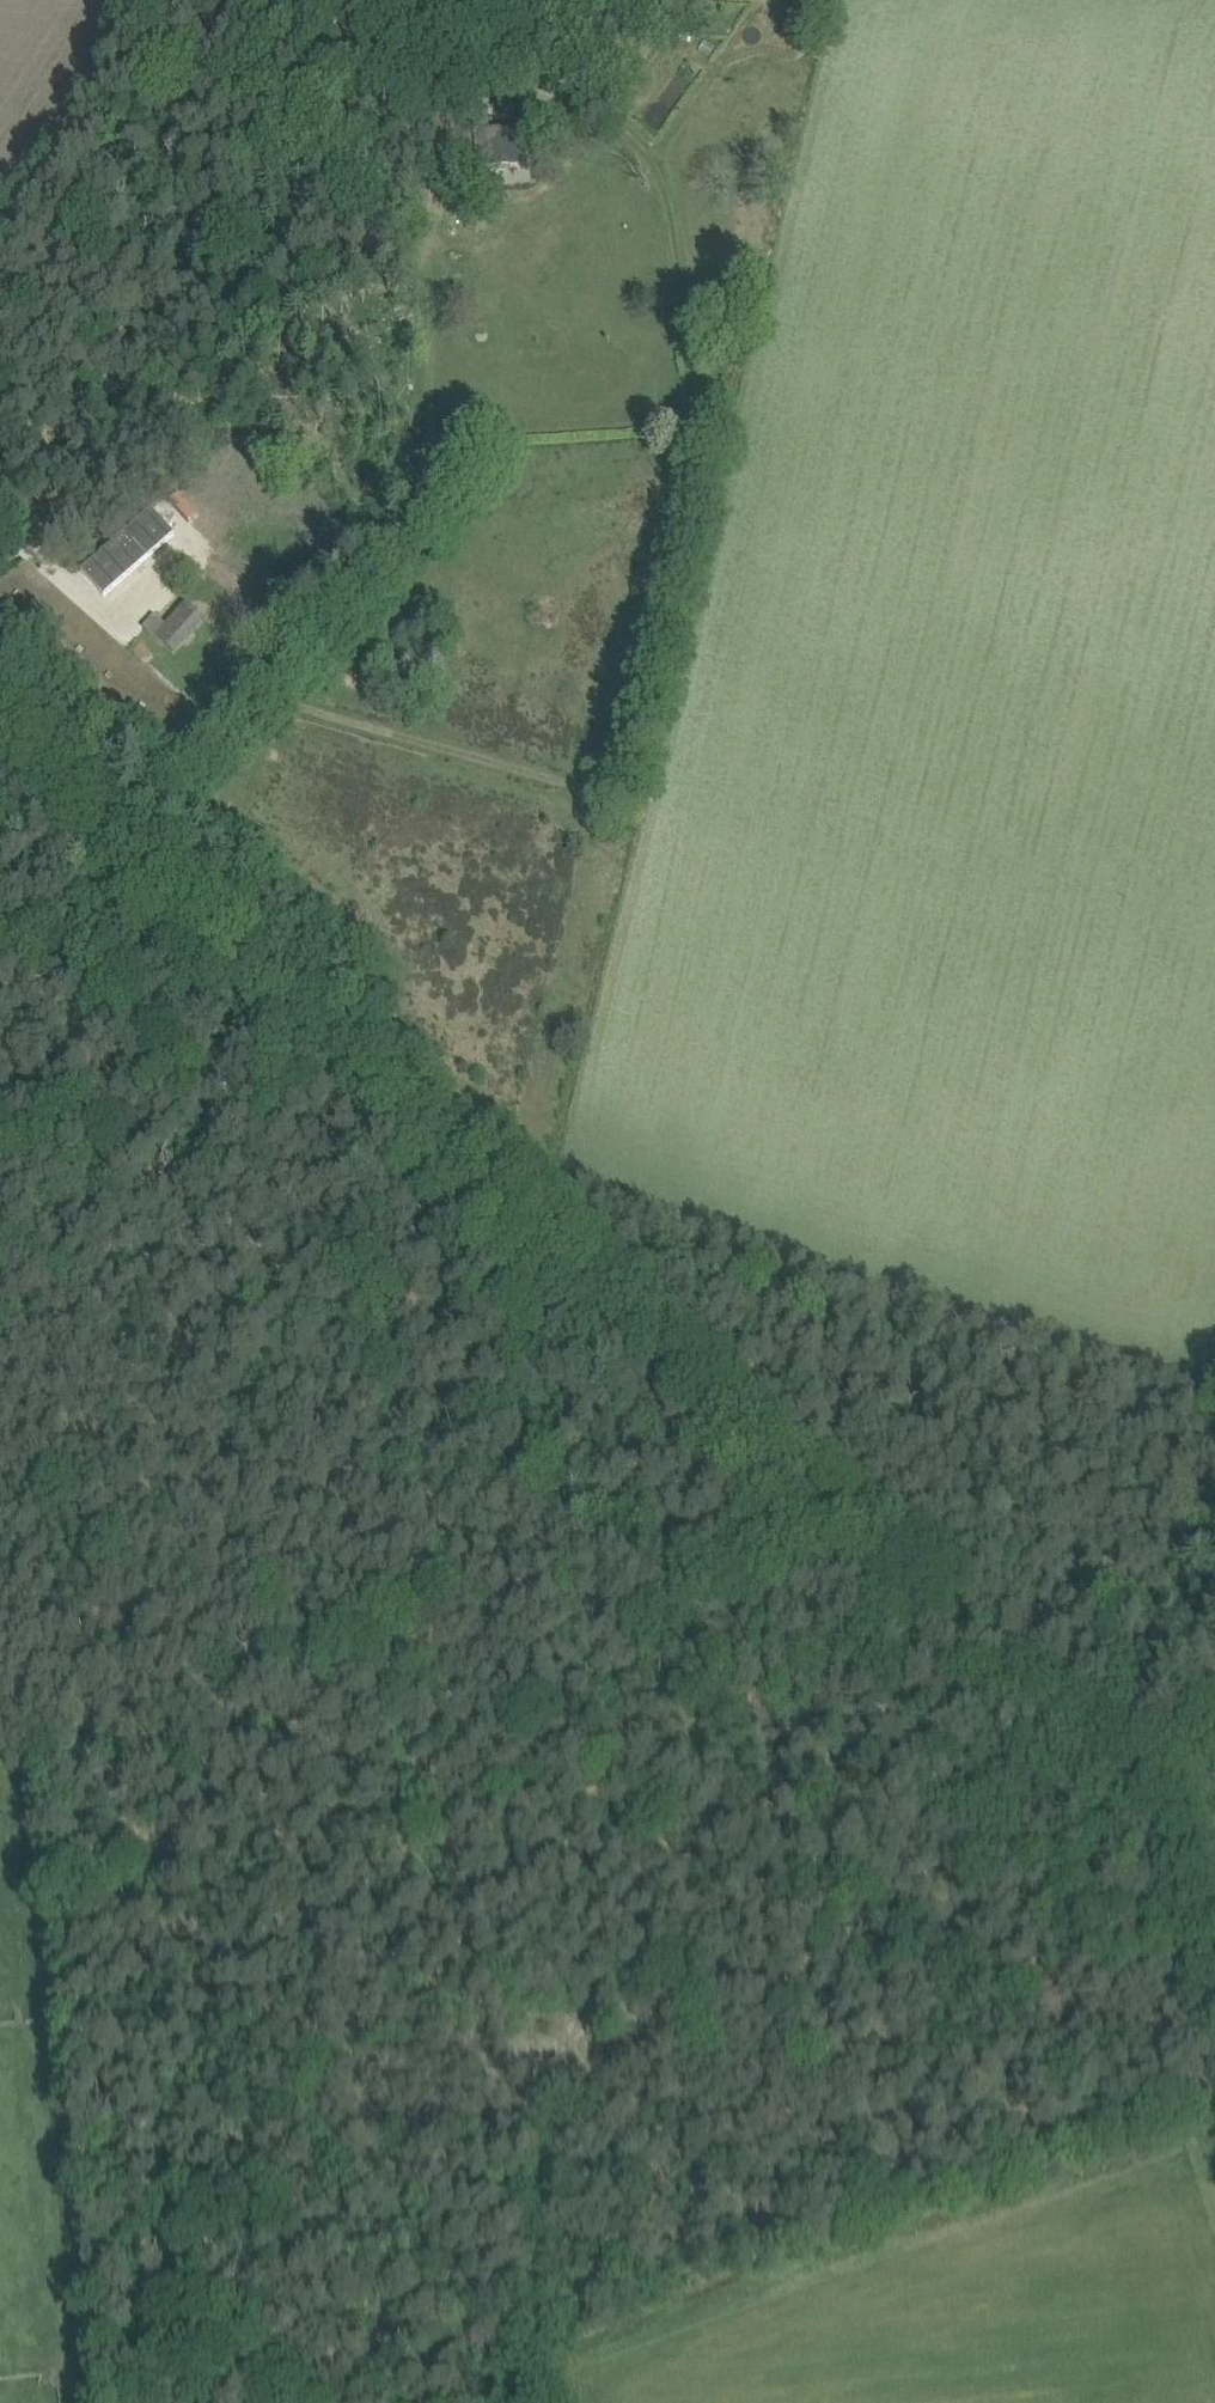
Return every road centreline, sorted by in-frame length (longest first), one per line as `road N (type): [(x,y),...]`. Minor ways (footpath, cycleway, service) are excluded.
road 1 (track): [(0,758),(1130,1790),(1152,1817),(1214,2009)]

